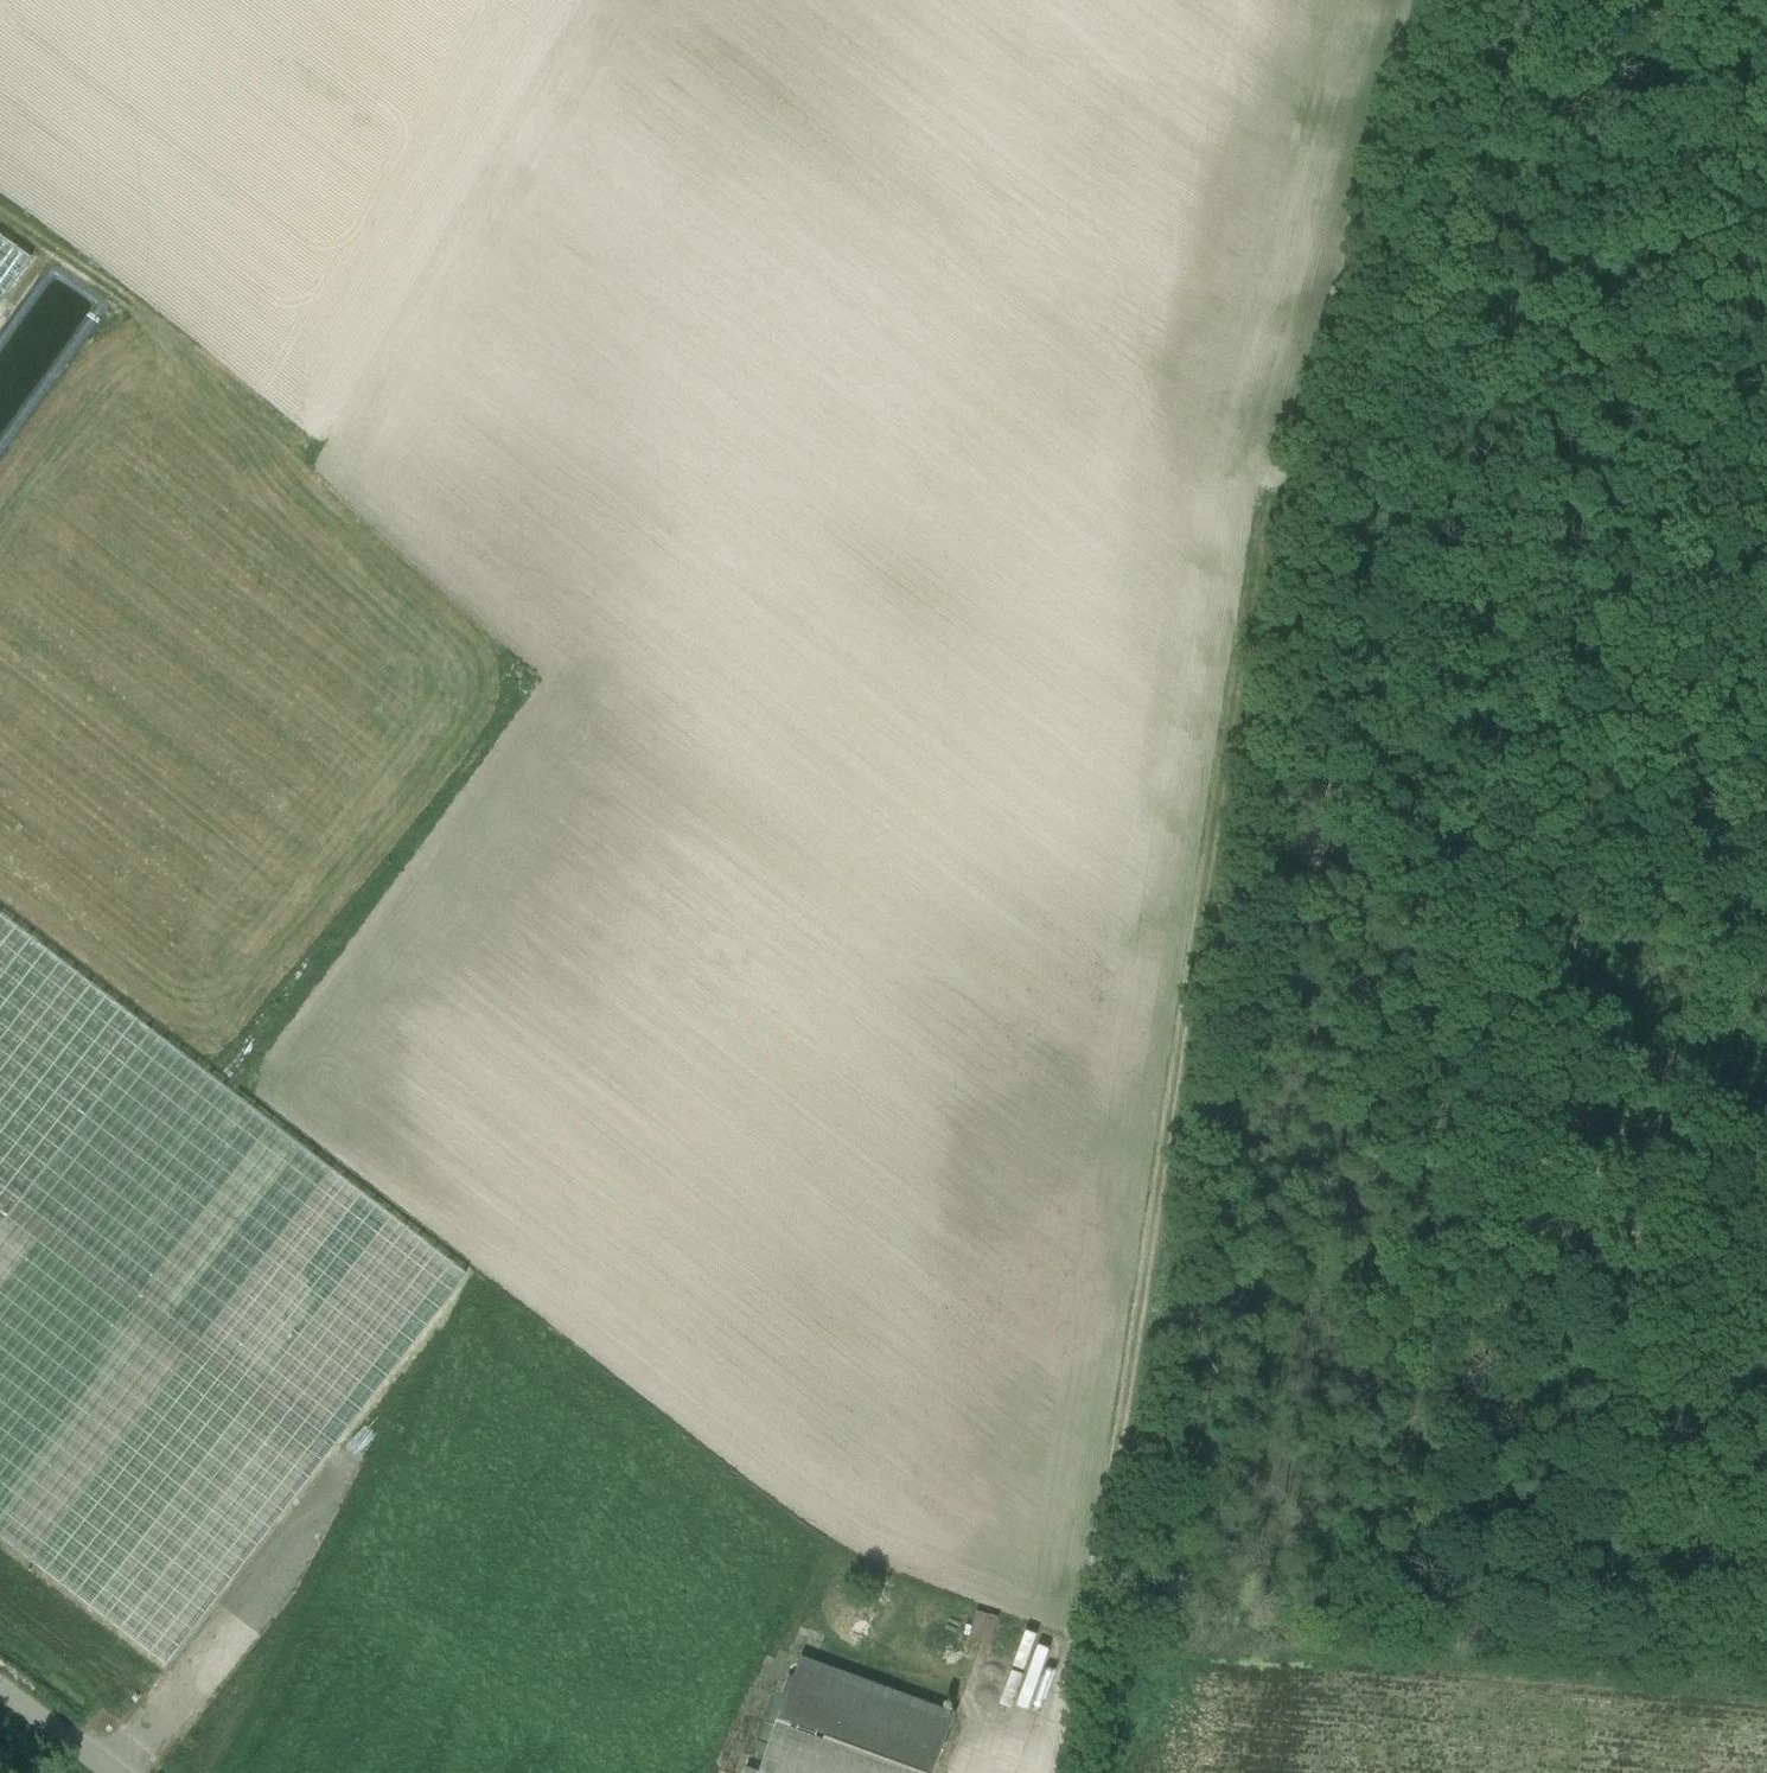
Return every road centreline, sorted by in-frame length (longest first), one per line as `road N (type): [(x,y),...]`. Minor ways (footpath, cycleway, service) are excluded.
road 1 (tertiary): [(122,1772),(0,1680)]

